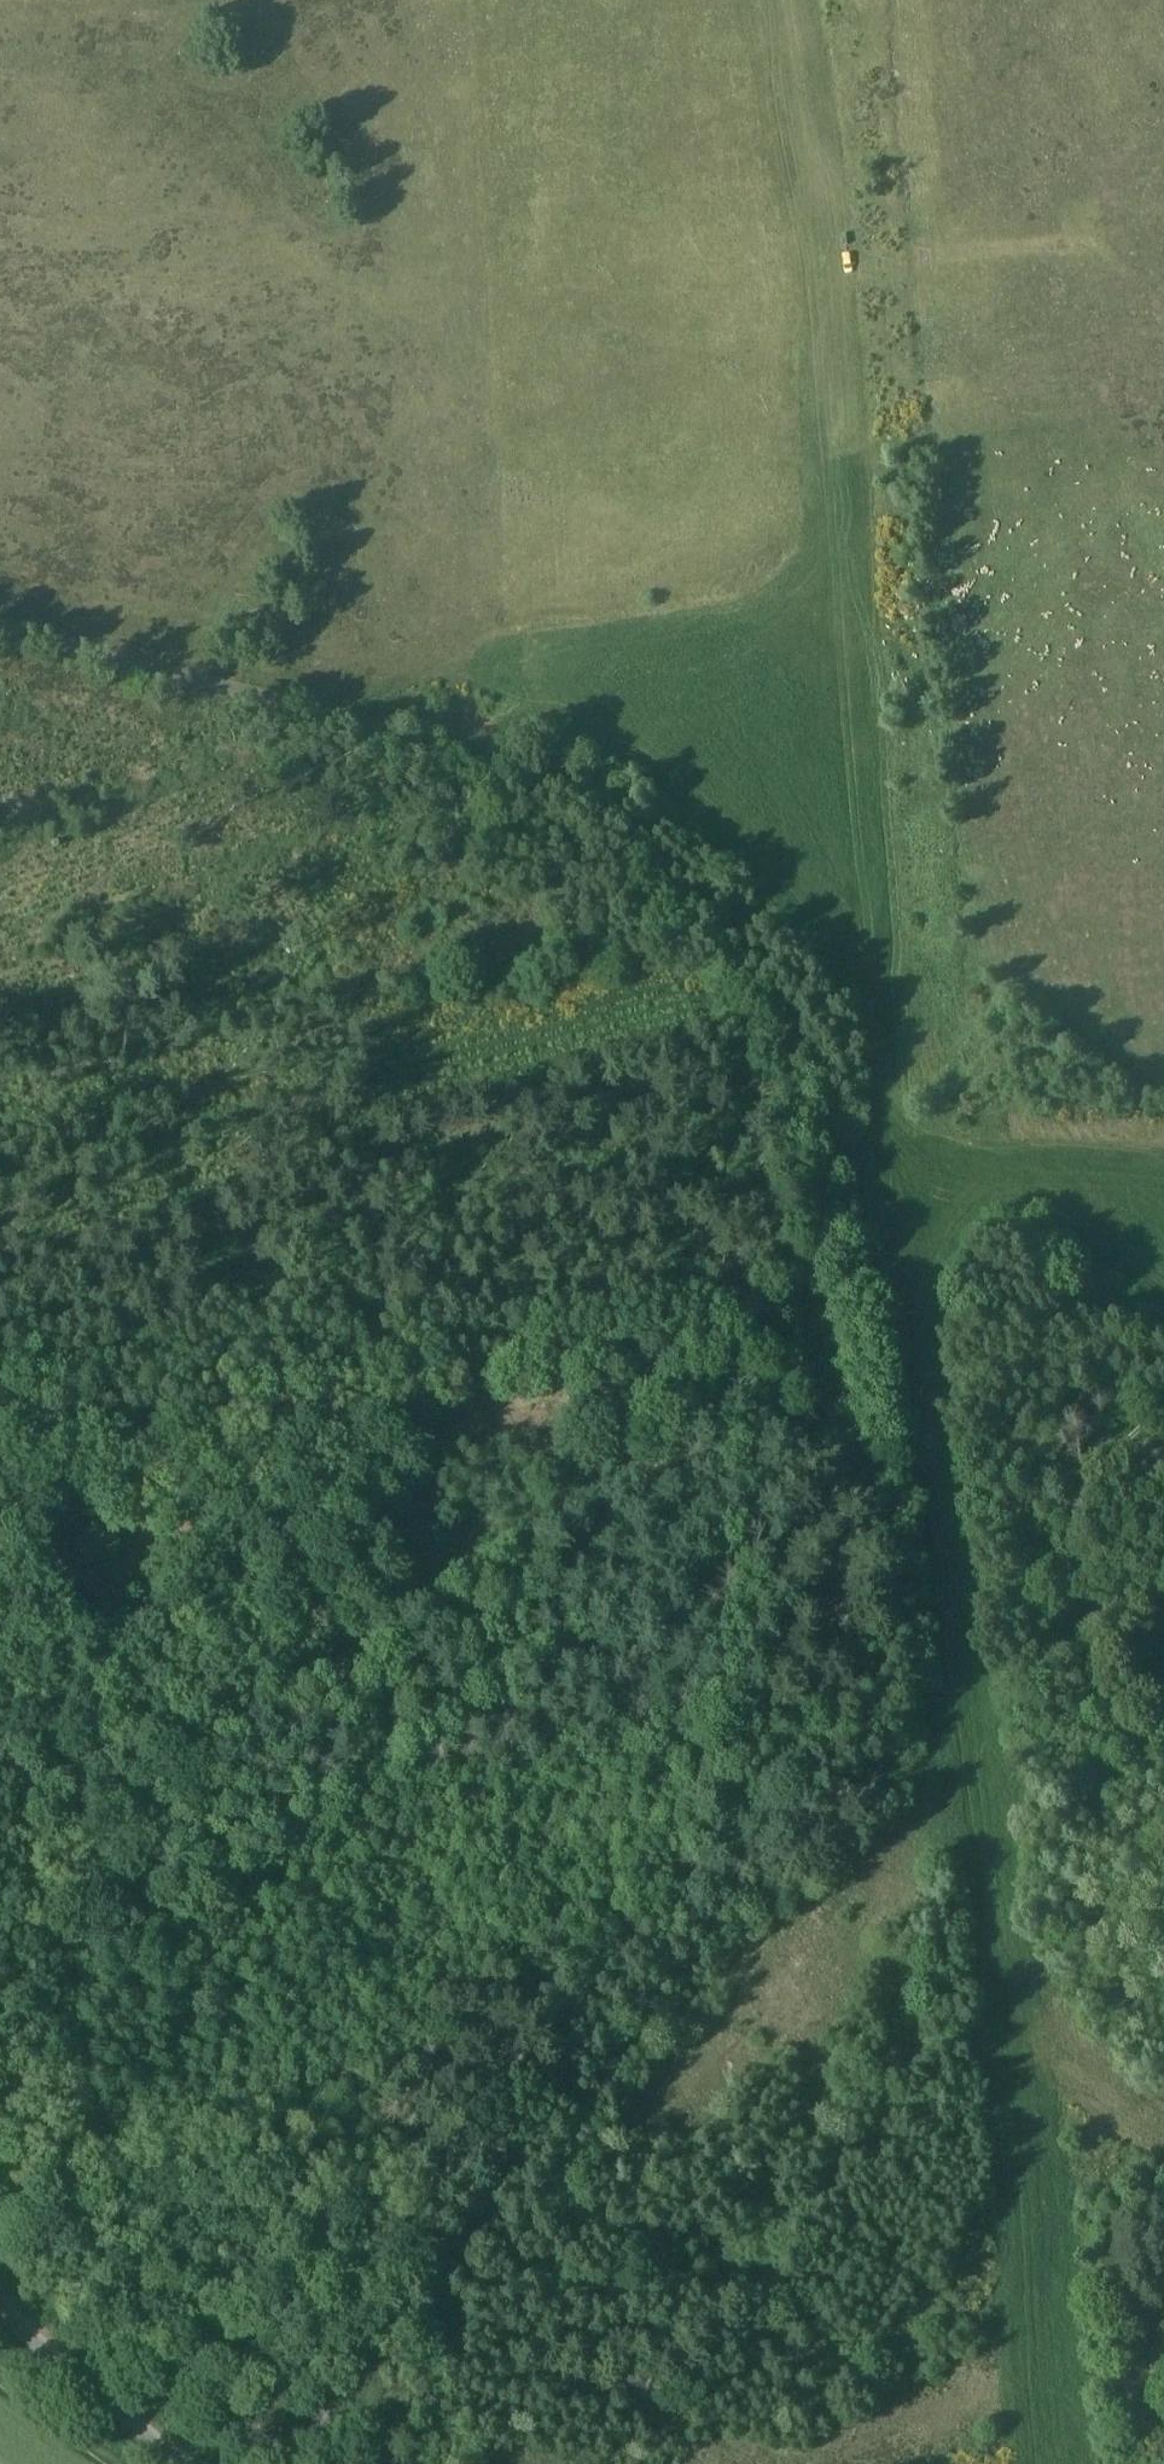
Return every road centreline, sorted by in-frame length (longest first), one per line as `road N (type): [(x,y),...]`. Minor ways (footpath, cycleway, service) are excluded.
road 1 (track): [(0,637),(397,735),(597,743),(869,964)]
road 2 (track): [(899,1202),(869,964)]
road 3 (track): [(176,2463),(115,2420),(0,2312)]

